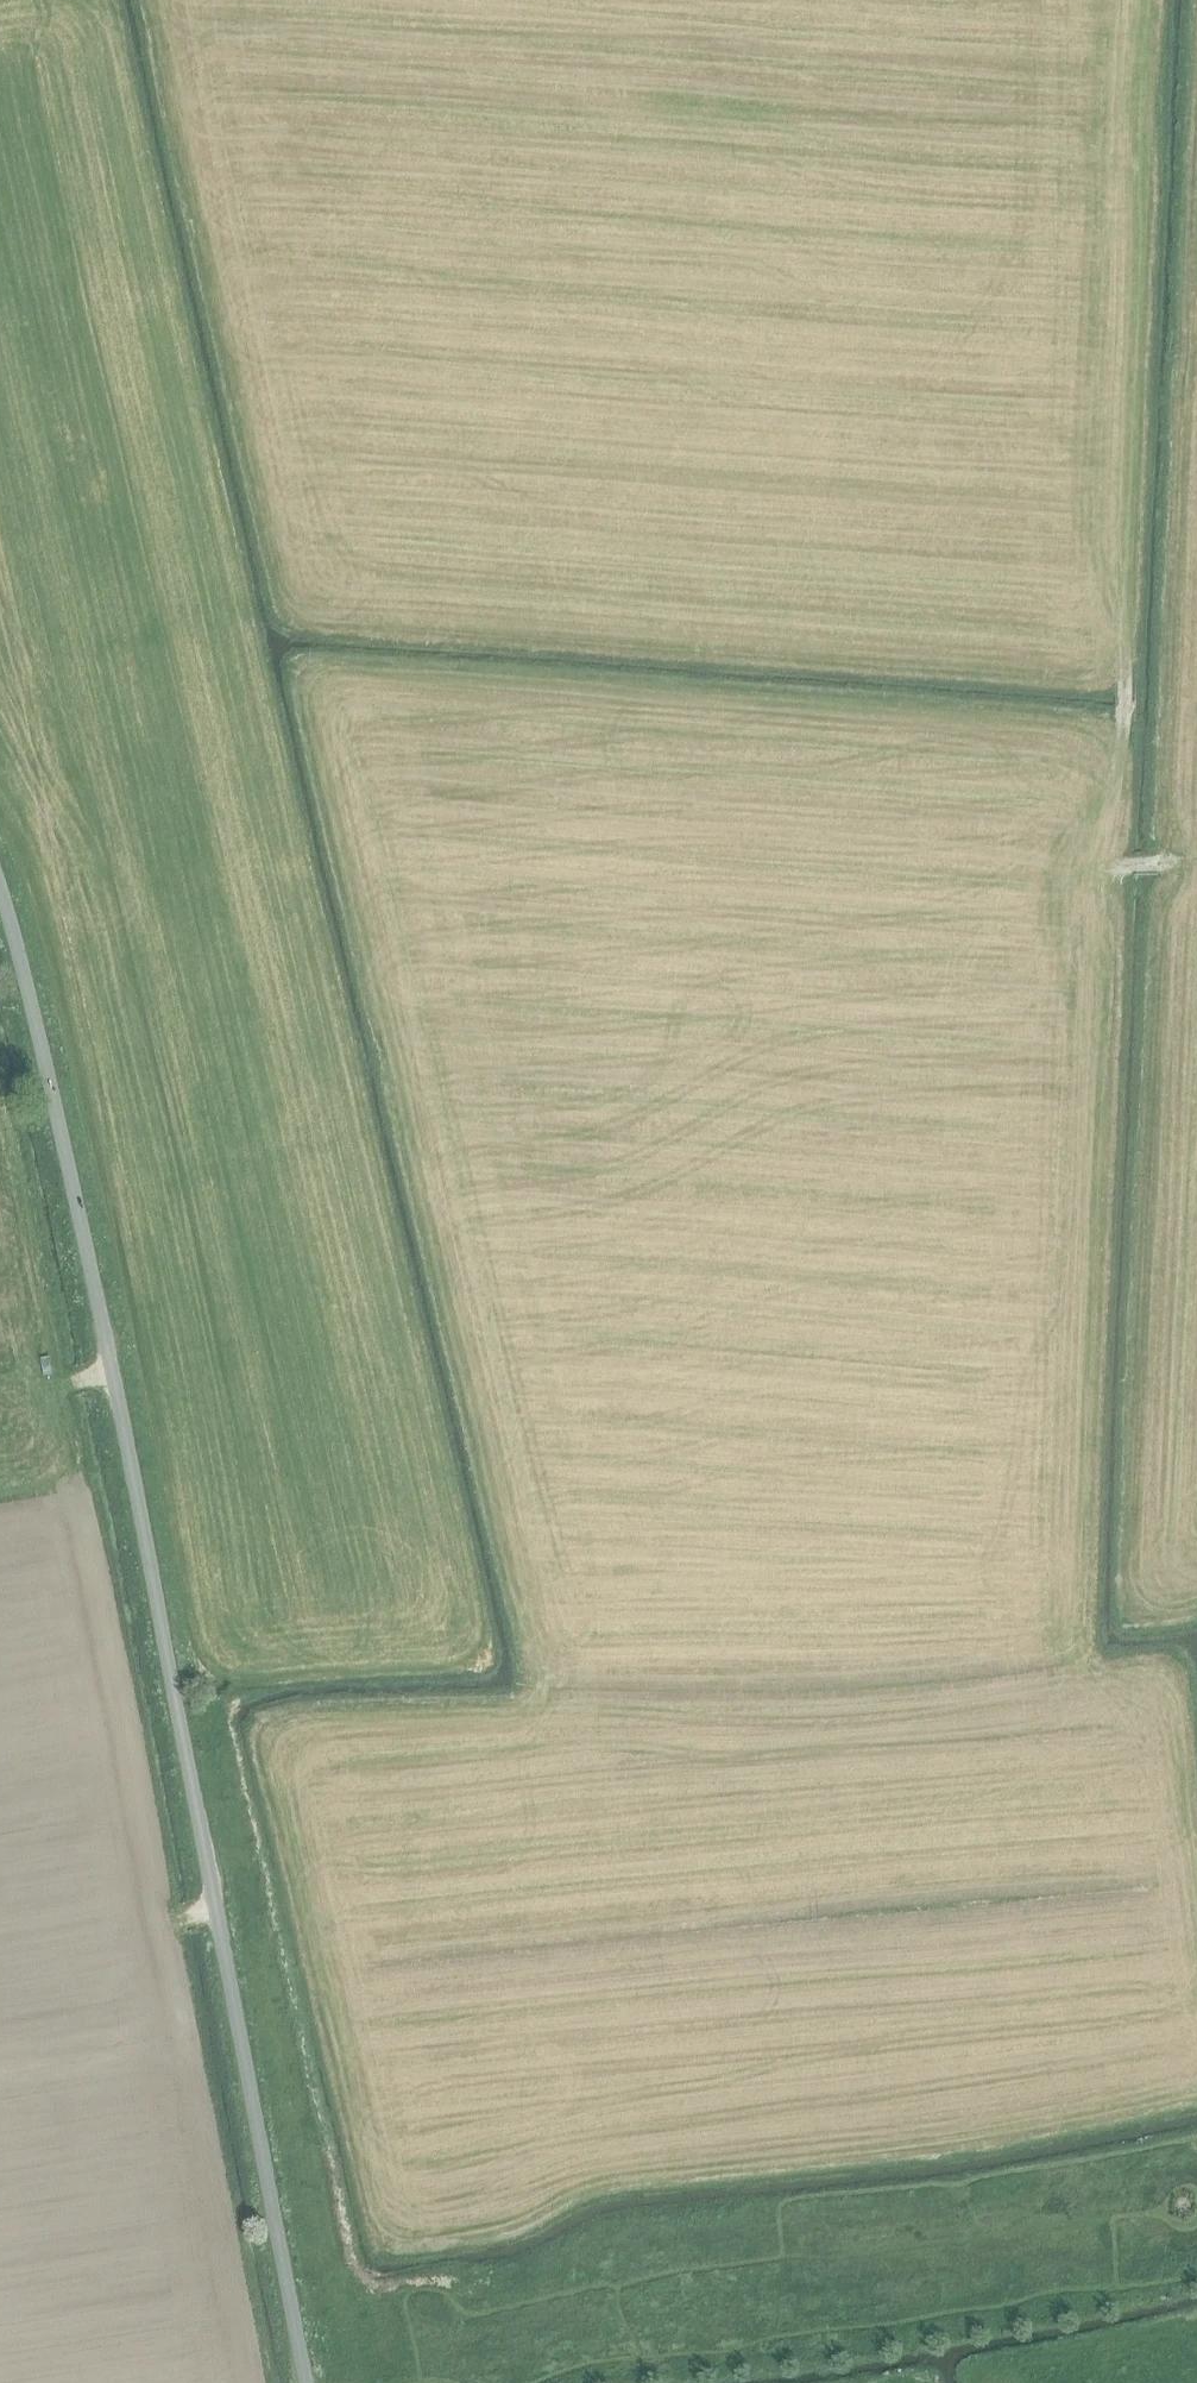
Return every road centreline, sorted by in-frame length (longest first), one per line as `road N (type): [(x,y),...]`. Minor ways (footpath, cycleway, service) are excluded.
road 1 (unclassified): [(305,2382),(91,1269),(0,896)]

